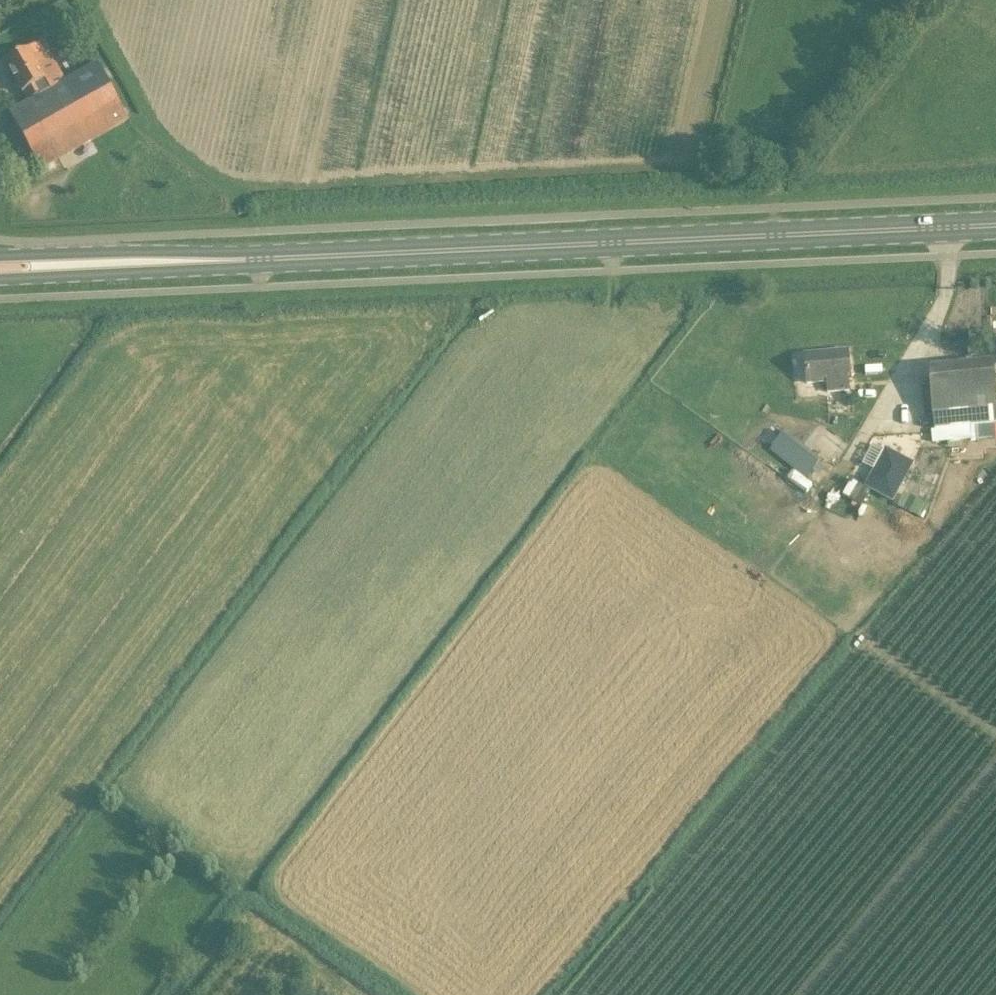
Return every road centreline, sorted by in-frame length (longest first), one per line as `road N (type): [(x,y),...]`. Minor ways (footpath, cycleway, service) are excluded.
road 1 (primary): [(995,229),(0,267)]

